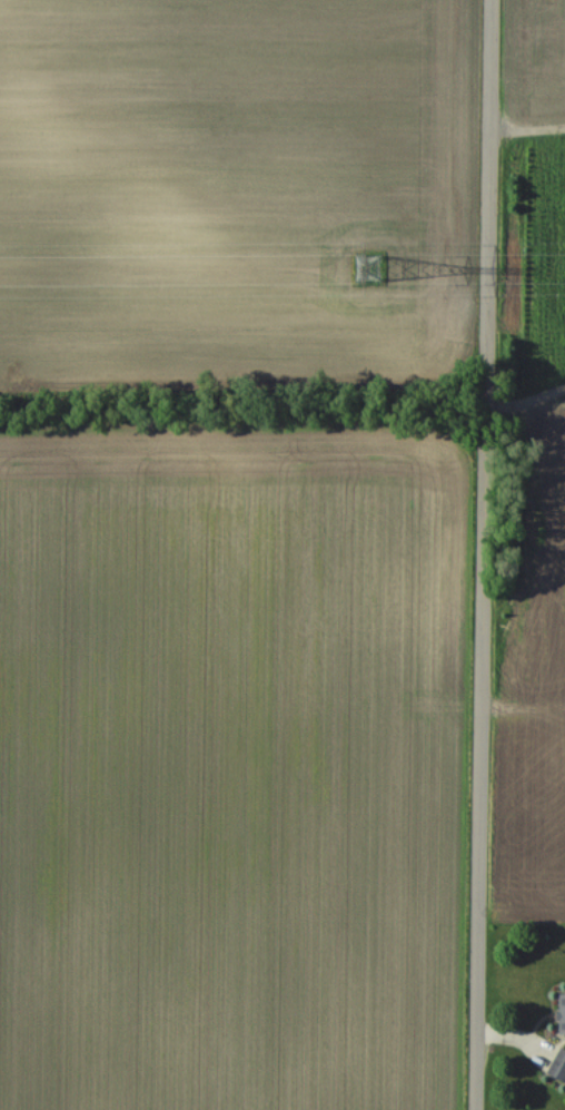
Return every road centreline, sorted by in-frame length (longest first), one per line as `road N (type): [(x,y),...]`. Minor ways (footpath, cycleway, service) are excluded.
road 1 (residential): [(476,1109),(488,0)]

